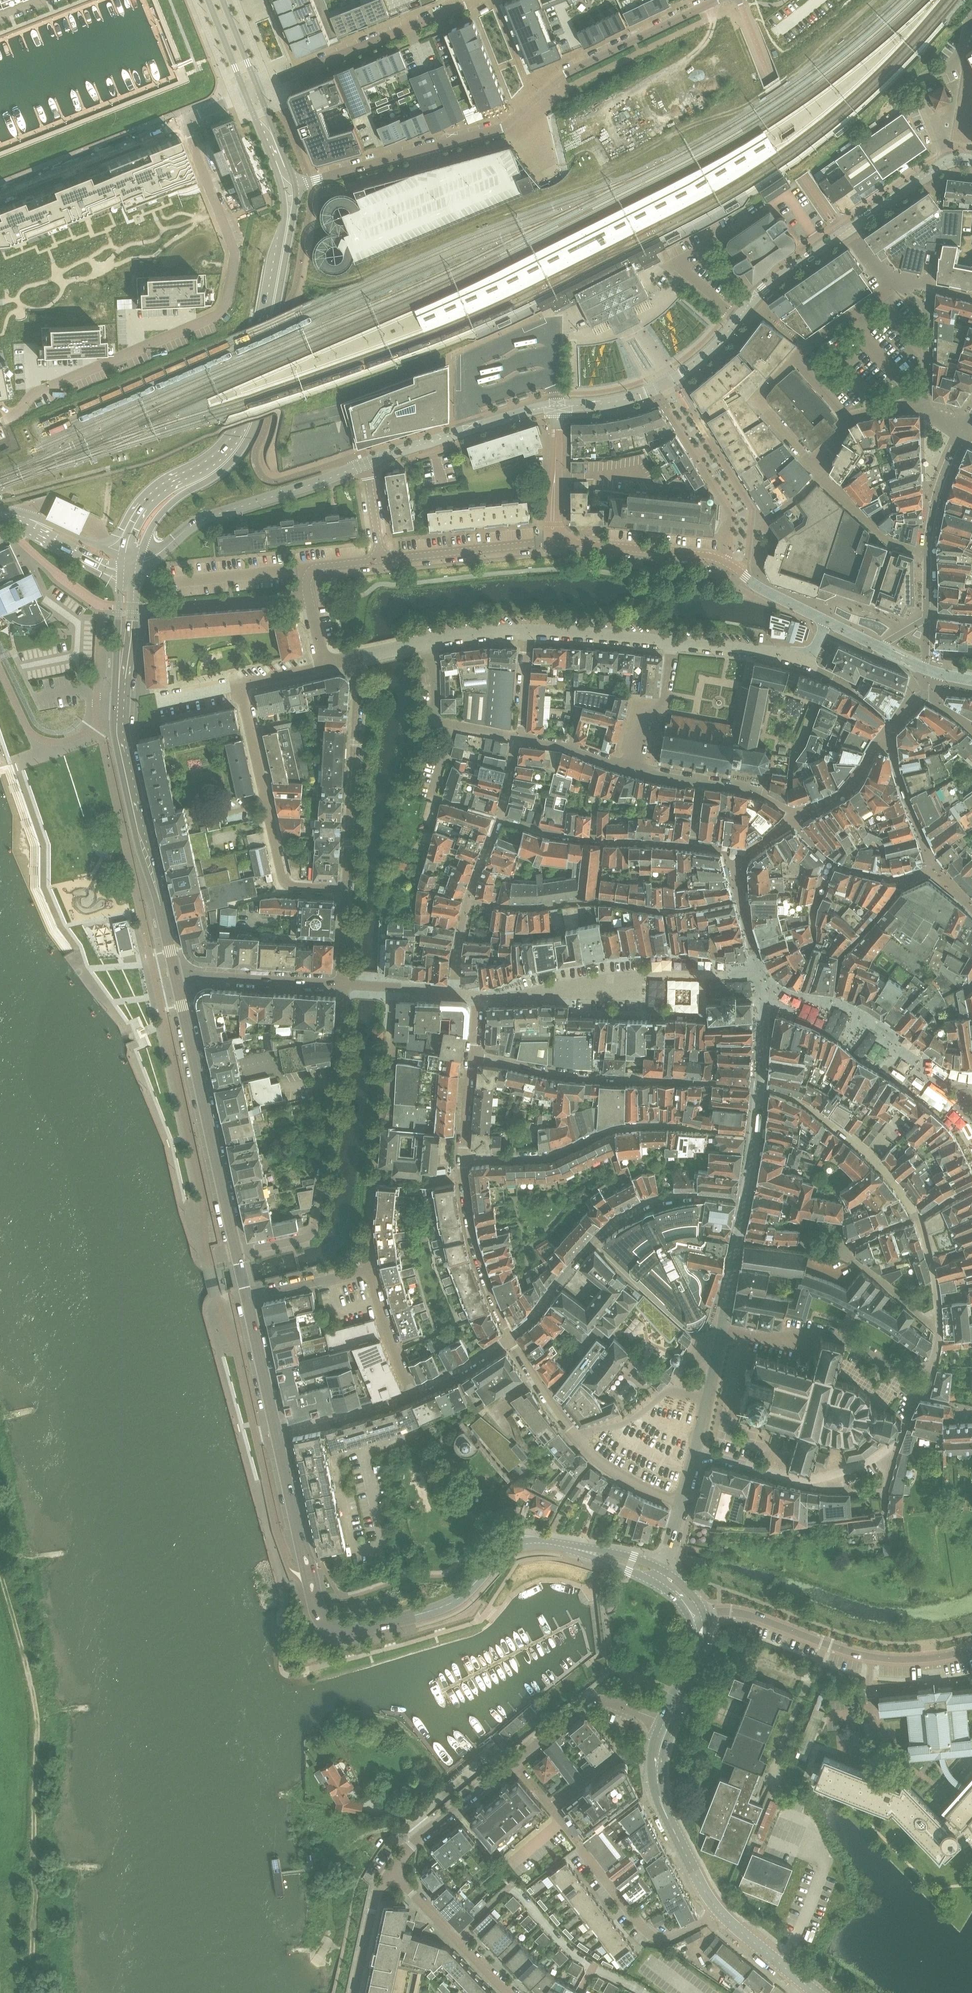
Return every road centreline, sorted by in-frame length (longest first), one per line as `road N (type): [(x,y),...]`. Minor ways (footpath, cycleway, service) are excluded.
road 1 (track): [(299,273),(326,282),(351,279),(592,180),(692,124),(741,108),(800,69),(874,0)]
road 2 (residential): [(183,122),(233,246),(223,308),(31,396),(11,417)]
road 3 (track): [(0,1572),(38,1701),(35,1992)]
road 4 (tertiary): [(173,973),(120,730),(130,564)]
road 5 (residential): [(346,889),(283,879),(237,686),(325,667)]
road 6 (tertiary): [(556,405),(610,402),(673,380),(772,282),(846,231)]
road 7 (residential): [(345,984),(315,1230),(237,1253)]
road 8 (residential): [(755,1134),(638,1124),(550,1154),(463,1159)]
road 9 (residential): [(760,1084),(589,1078),(472,1055)]
road 10 (tertiary): [(237,1253),(173,973)]
road 11 (residential): [(971,1651),(872,1657),(742,1613),(704,1614)]
road 12 (residential): [(694,1450),(791,1477),(833,1474),(893,1445),(917,1393)]
road 13 (tertiary): [(336,1628),(443,1606),(515,1546),(575,1549)]
road 14 (tertiary): [(130,564),(157,555),(204,519),(364,464)]
road 15 (residential): [(715,903),(665,909),(468,899)]
road 16 (tertiary): [(285,240),(250,421),(213,469)]
road 17 (residential): [(719,1912),(654,1937),(552,1806)]
road 18 (residential): [(258,89),(471,4)]
road 19 (residential): [(346,889),(356,660)]
road 20 (residential): [(295,185),(514,120)]
road 21 (residential): [(917,1393),(904,1373),(840,1339),(721,1332)]
road 22 (residential): [(918,1218),(876,1161),(835,1124),(760,1084)]
road 23 (tertiary): [(336,1628),(315,1598),(278,1433)]
road 24 (residential): [(540,95),(721,0)]
road 25 (tertiary): [(364,464),(556,405)]
road 26 (residential): [(183,122),(0,196)]
road 27 (residential): [(694,846),(567,835),(500,816)]
road 28 (track): [(716,2),(701,47),(612,106),(619,144)]
road 29 (residential): [(476,996),(666,975)]
road 30 (unclassified): [(556,542),(709,556),(739,571)]
road 31 (residential): [(463,1159),(472,1235),(510,1336)]
road 32 (residential): [(515,1761),(592,1699),(666,1723)]
road 33 (unclassified): [(381,560),(556,542)]
road 34 (residential): [(510,1992),(392,1871)]
road 35 (residential): [(341,984),(173,973)]
road 36 (residential): [(325,667),(311,572),(381,560)]
road 37 (residential): [(392,1871),(442,1816),(515,1761)]
road 38 (tertiary): [(719,1912),(662,1802),(656,1762)]
road 39 (residential): [(594,1240),(696,1338),(718,1344)]
road 40 (residential): [(744,1199),(690,1194),(650,1201),(594,1240)]
road 41 (residential): [(821,475),(753,398),(796,356)]
road 42 (residential): [(425,644),(440,722),(519,738)]
road 43 (track): [(389,1831),(324,1854),(329,1939)]
road 44 (residential): [(630,765),(645,704),(662,708),(672,637)]
road 45 (residential): [(528,630),(672,637)]
road 46 (residential): [(707,1399),(667,1391),(623,1425),(578,1438)]
road 47 (residential): [(278,1433),(412,1392)]
road 48 (tertiary): [(213,469),(163,488),(147,504),(130,539),(130,564)]
road 49 (tertiary): [(278,1433),(247,1297)]
road 50 (tertiary): [(130,564),(0,514)]
road 51 (unclassified): [(556,542),(556,405)]
road 52 (residential): [(807,655),(672,637)]
road 53 (residential): [(821,475),(885,537),(926,553)]
road 54 (residential): [(368,1270),(412,1392)]
road 55 (residential): [(354,1992),(374,1900),(392,1871)]
road 56 (residential): [(594,1240),(510,1336)]
road 57 (tertiary): [(130,564),(157,520),(213,469)]
road 58 (residential): [(961,432),(926,553)]
road 59 (residential): [(937,1329),(839,1250)]
road 60 (tertiary): [(816,1992),(719,1912)]
road 61 (residential): [(247,1297),(368,1270)]
road 62 (residential): [(514,120),(471,4)]
road 63 (residential): [(680,1502),(613,1472),(578,1438)]
road 64 (tertiary): [(846,231),(945,162)]
road 65 (residential): [(552,1806),(613,1759),(656,1762)]
road 66 (residential): [(796,356),(892,284)]

